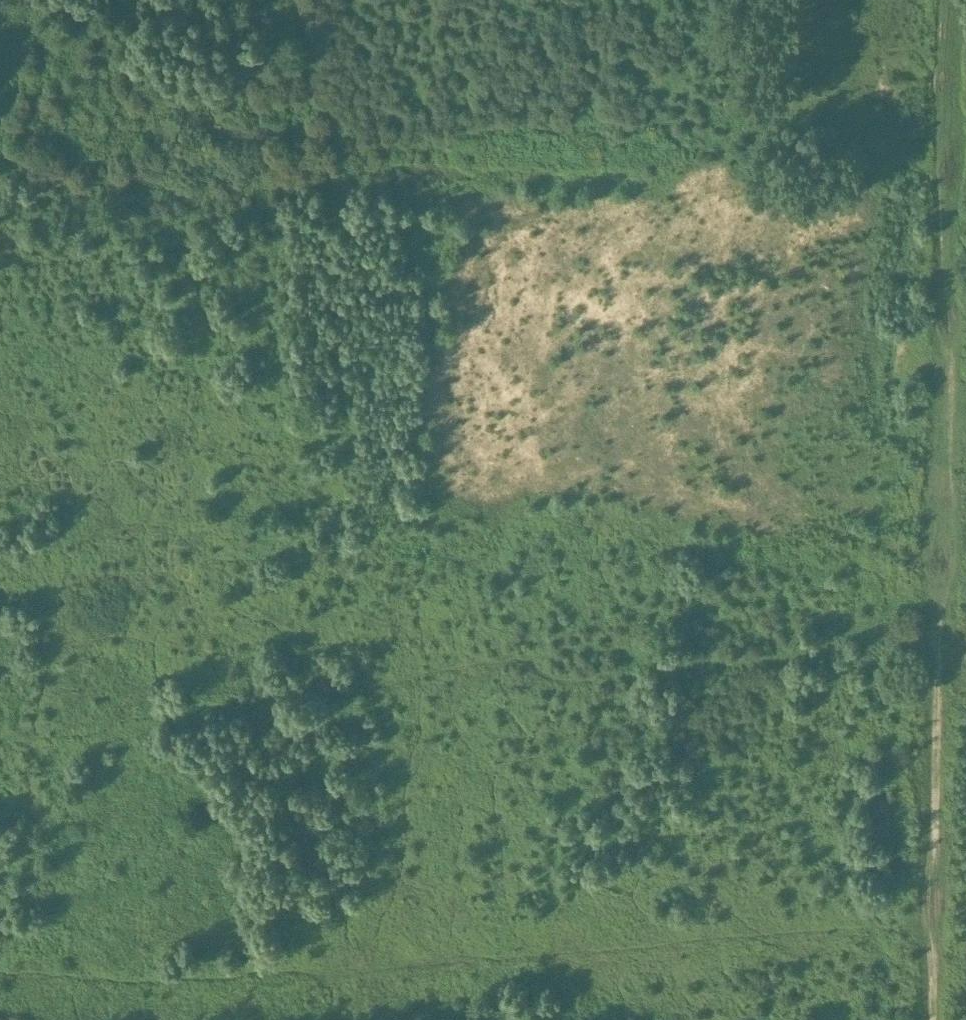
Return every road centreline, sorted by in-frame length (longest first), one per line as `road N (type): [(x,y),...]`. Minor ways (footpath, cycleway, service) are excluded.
road 1 (track): [(932,554),(945,0)]
road 2 (track): [(932,554),(945,705),(938,835),(946,1019)]

